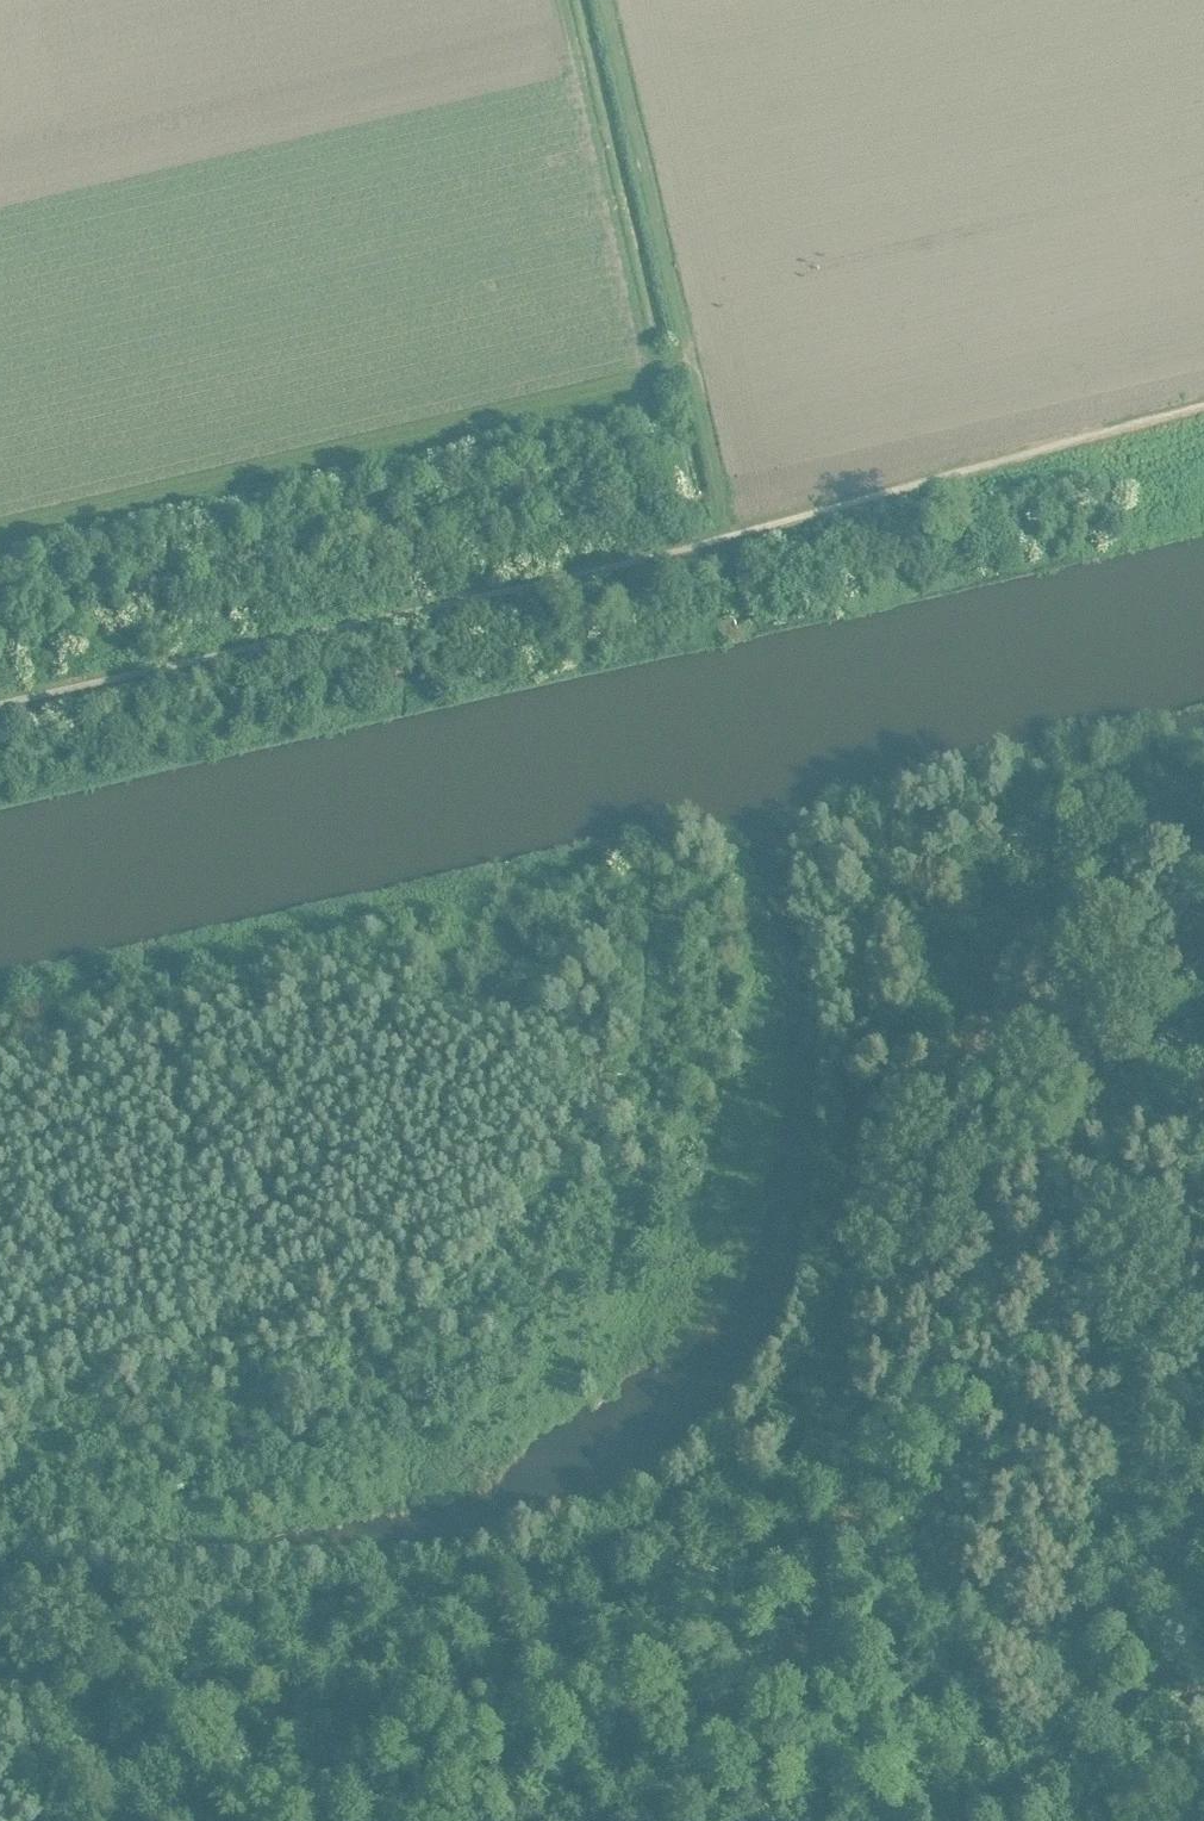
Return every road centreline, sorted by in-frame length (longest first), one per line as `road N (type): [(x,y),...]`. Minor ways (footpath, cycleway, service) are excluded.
road 1 (track): [(0,1437),(57,1367),(546,1174),(673,942)]

